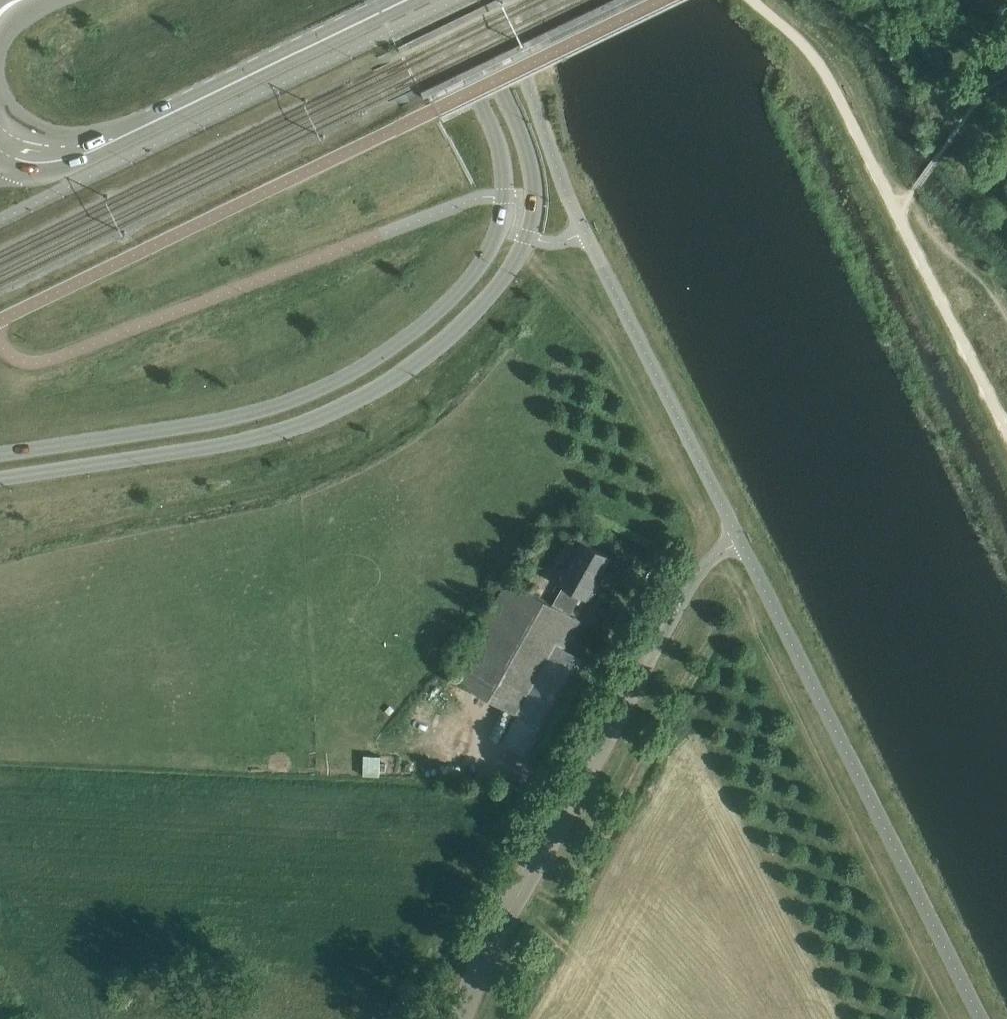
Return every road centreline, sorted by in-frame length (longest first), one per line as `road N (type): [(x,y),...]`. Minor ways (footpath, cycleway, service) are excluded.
road 1 (tertiary): [(0,483),(281,438),(384,390),(499,292),(528,238),(537,178),(461,0)]
road 2 (tertiary): [(426,0),(504,169),(501,224),(453,297),(396,344),(280,405),(0,453)]
road 3 (tertiary): [(0,146),(51,155),(112,141),(384,11)]
road 4 (residential): [(463,1018),(496,938),(655,650)]

